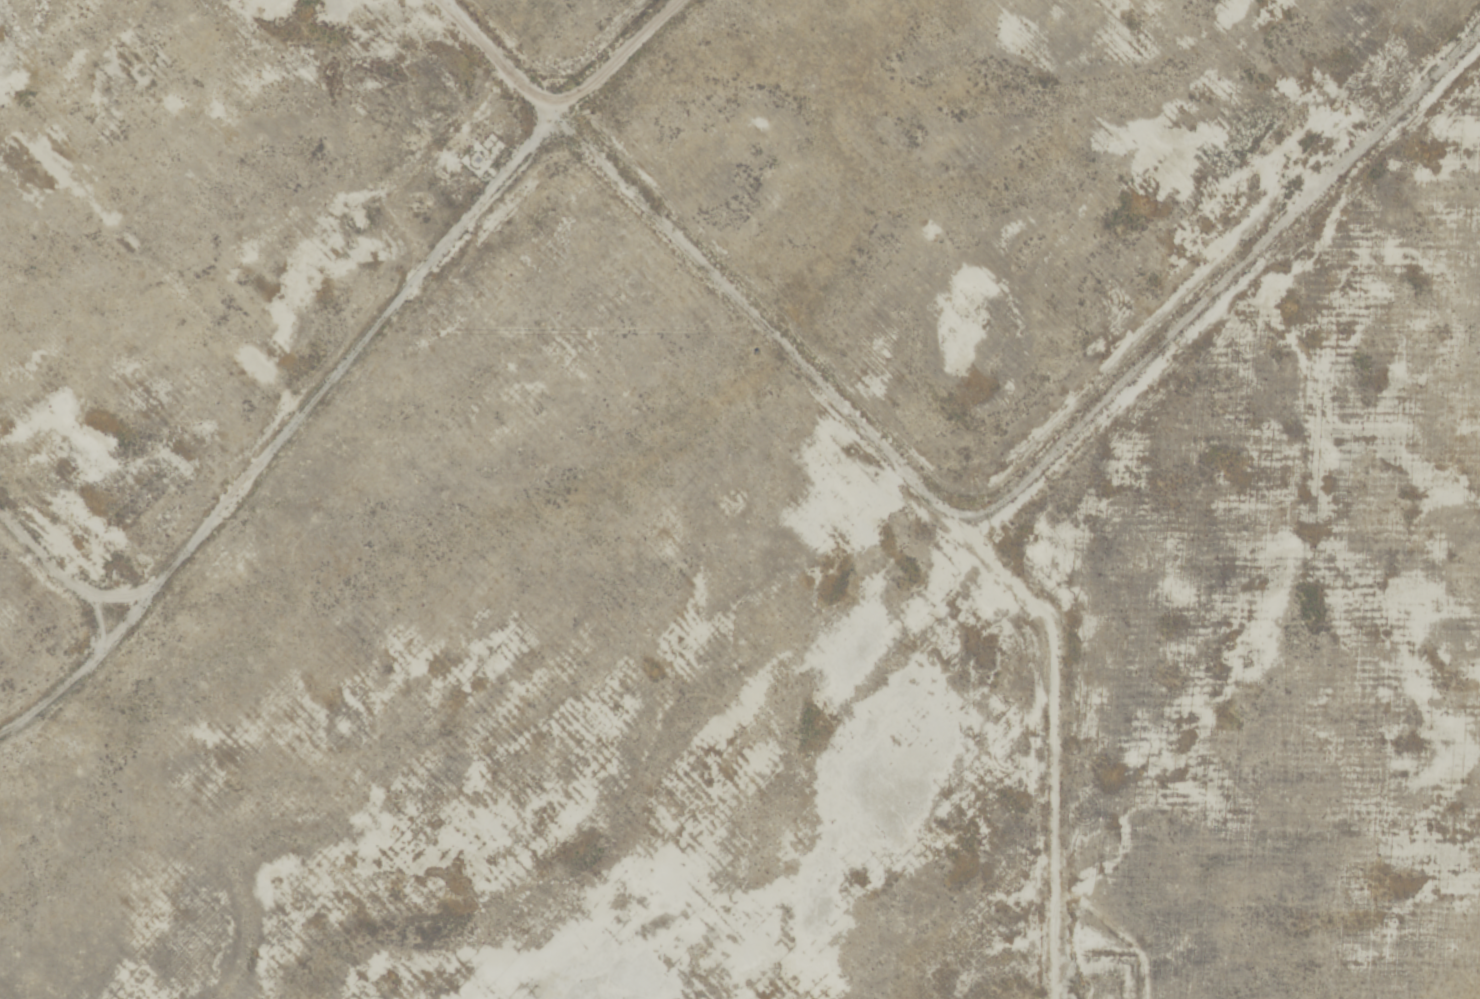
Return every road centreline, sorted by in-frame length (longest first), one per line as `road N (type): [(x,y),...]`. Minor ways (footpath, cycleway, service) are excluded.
road 1 (track): [(1479,26),(1122,391),(982,520),(928,503),(555,116),(671,0)]
road 2 (track): [(0,516),(110,627),(555,116)]
road 3 (track): [(555,116),(439,0)]
road 4 (track): [(110,627),(0,730)]

